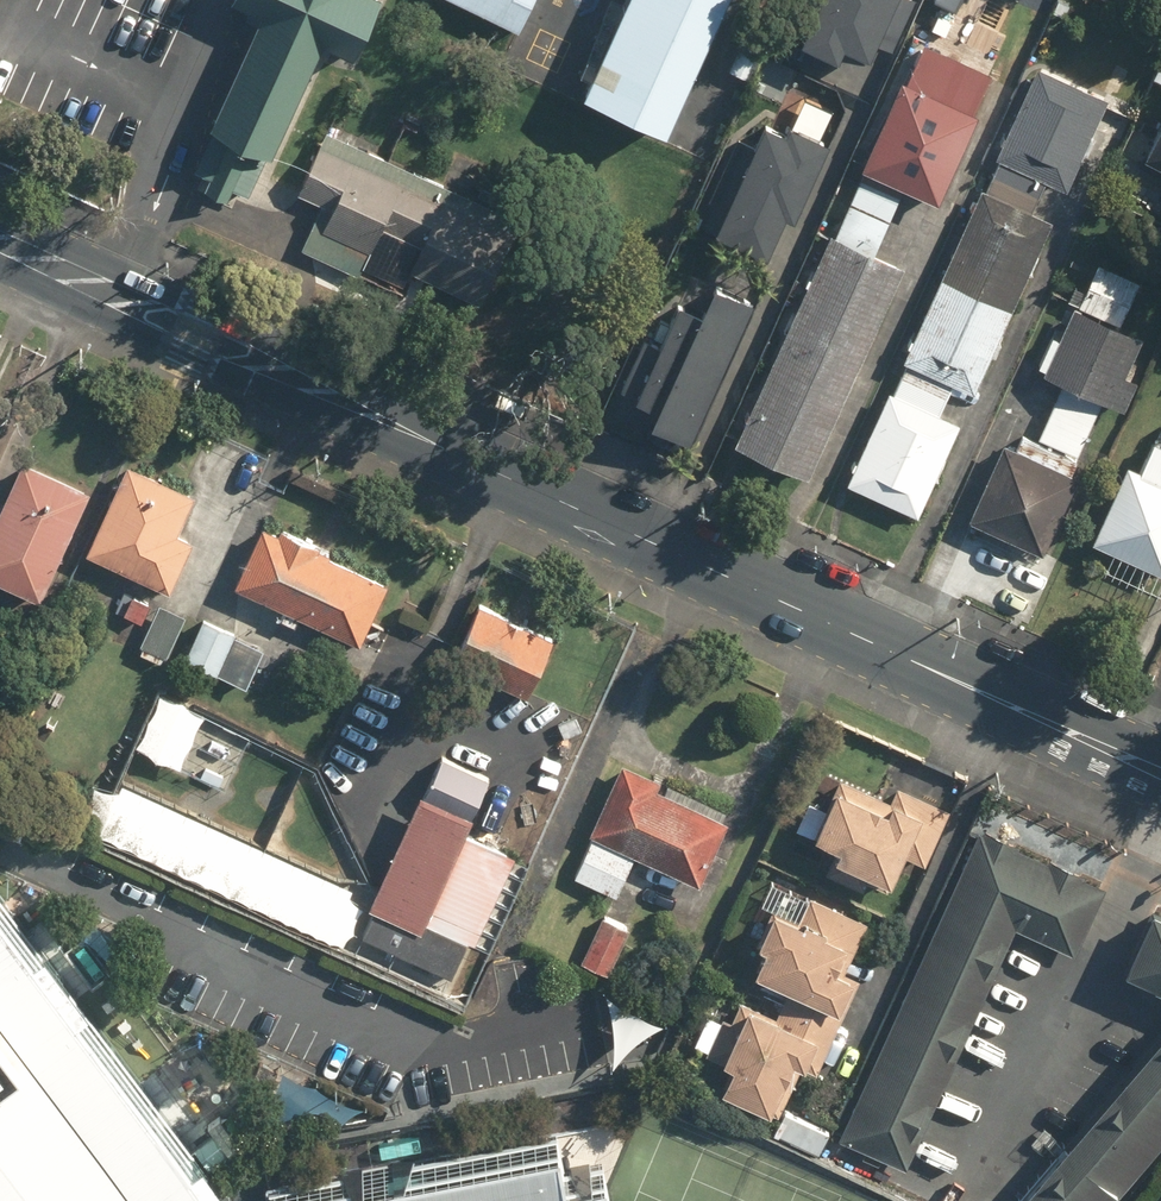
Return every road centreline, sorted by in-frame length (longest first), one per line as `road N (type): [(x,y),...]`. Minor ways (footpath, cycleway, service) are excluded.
road 1 (secondary): [(0,238),(1160,772)]

